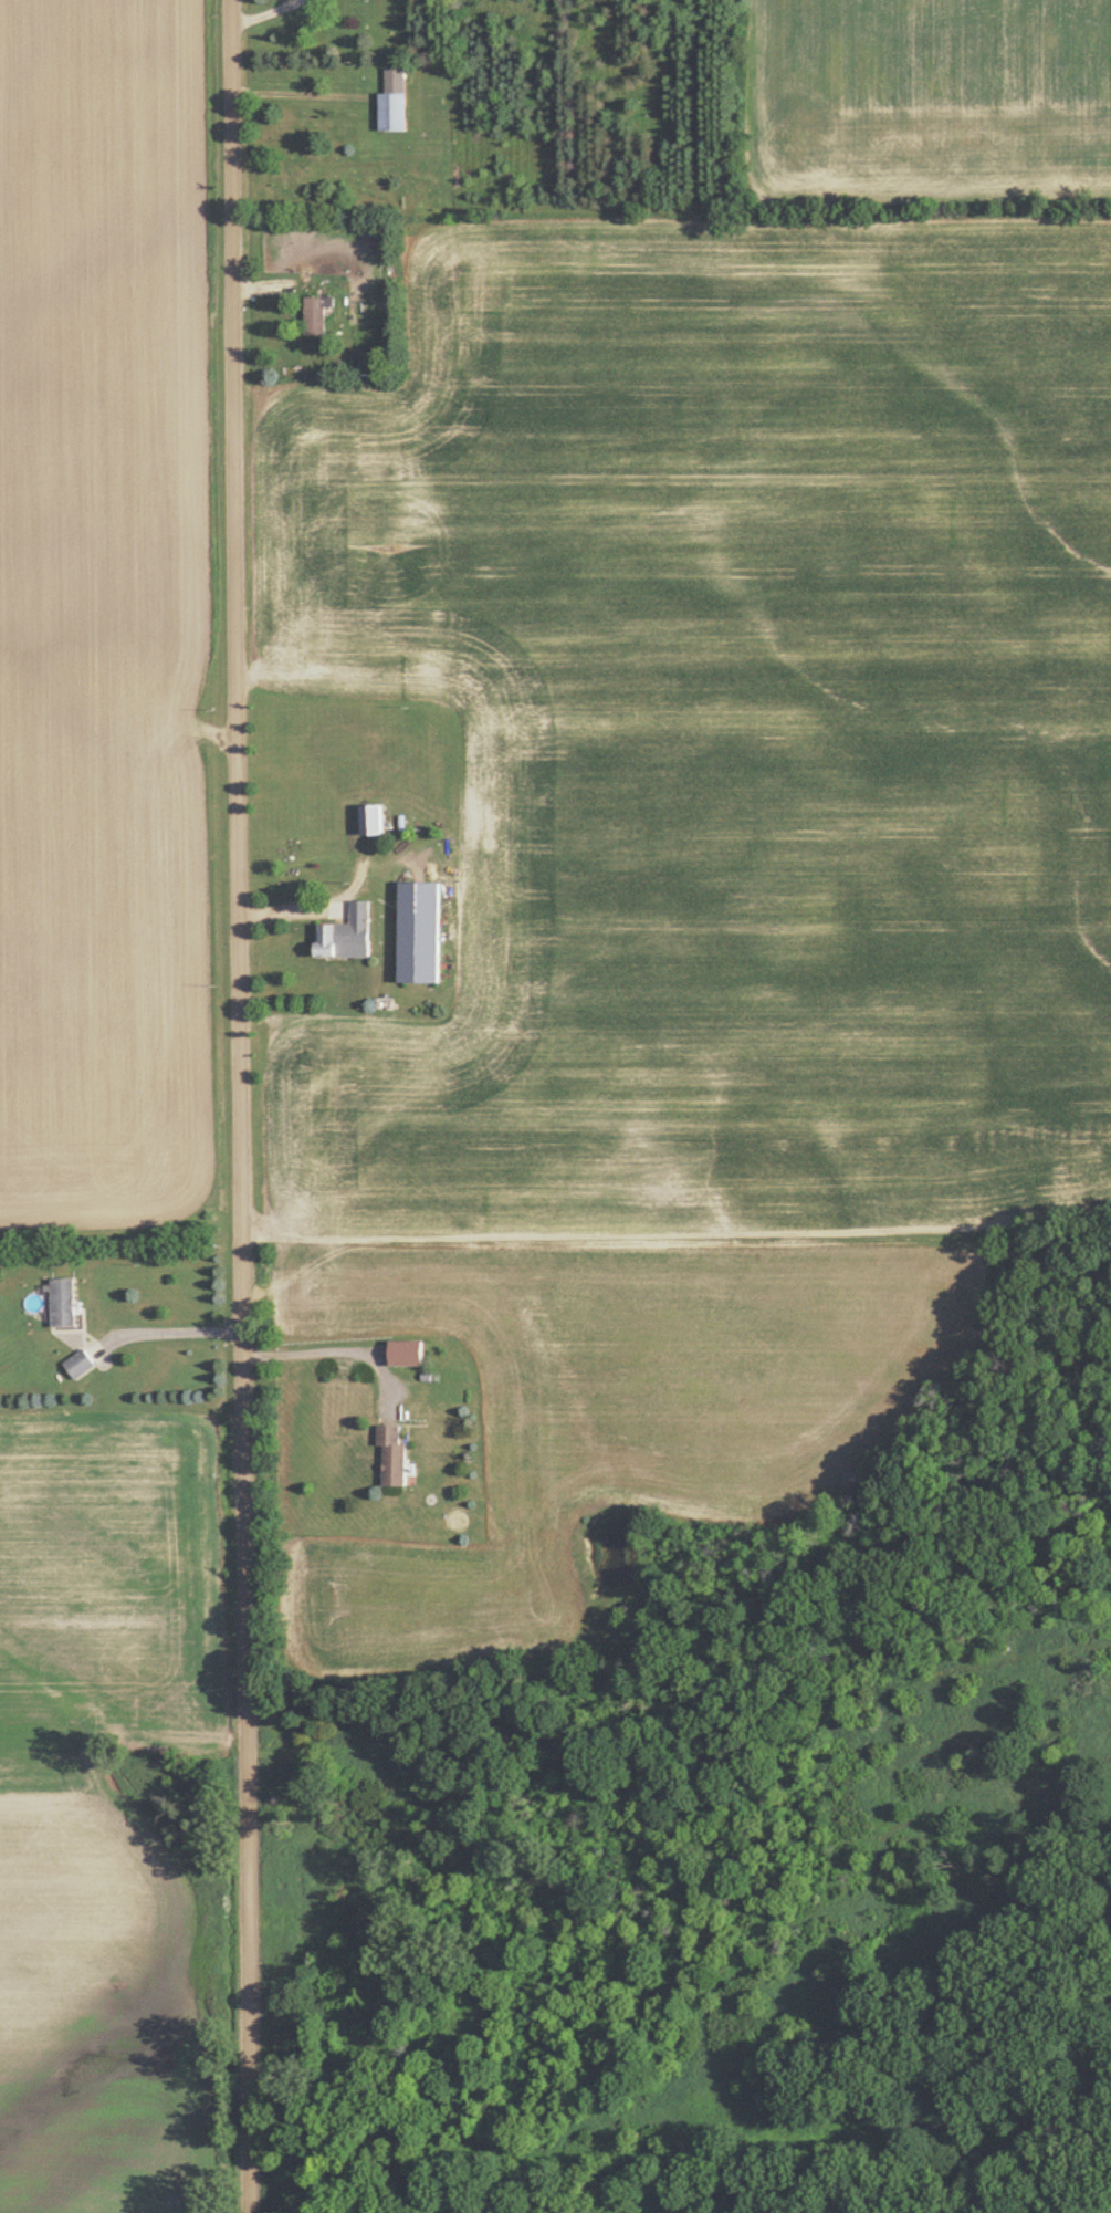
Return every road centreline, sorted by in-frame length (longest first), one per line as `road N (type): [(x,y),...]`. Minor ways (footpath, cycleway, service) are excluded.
road 1 (residential): [(248,2212),(231,0)]

